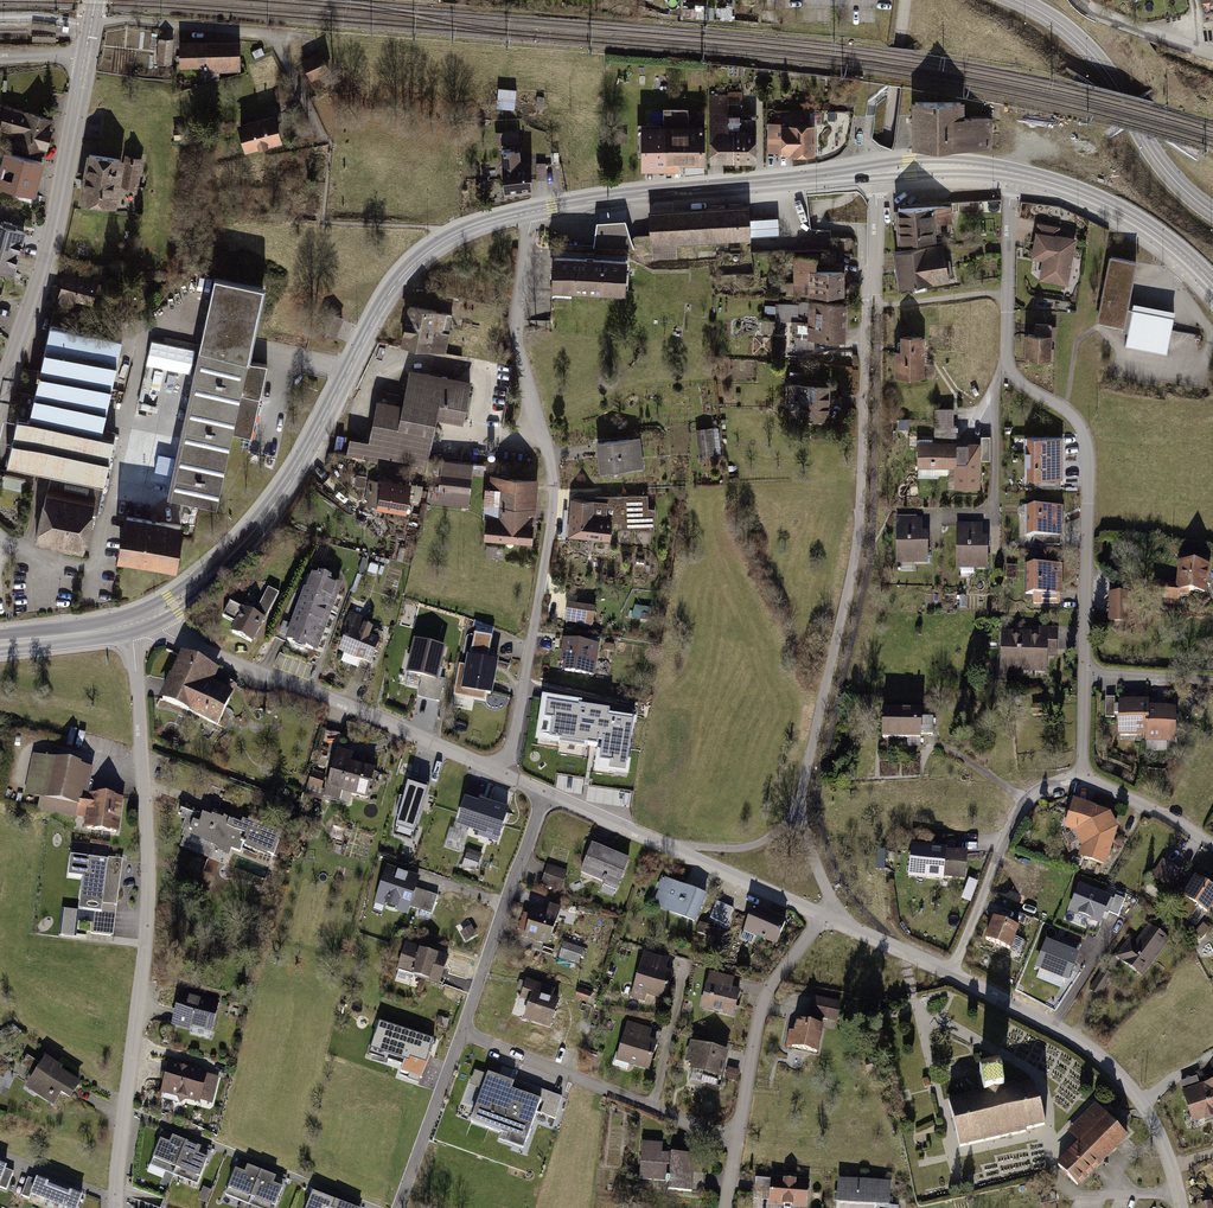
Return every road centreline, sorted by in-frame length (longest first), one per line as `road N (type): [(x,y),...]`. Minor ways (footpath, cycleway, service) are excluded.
road 1 (residential): [(798,813),(852,567),(876,174)]
road 2 (residential): [(1082,781),(1086,439),(1066,409),(1019,381),(1007,364),(1011,173)]
road 3 (primary): [(132,624),(206,580),(265,517),(406,271),(462,232),(531,212)]
road 4 (residential): [(132,624),(148,911),(117,1207)]
road 5 (residential): [(531,212),(525,325),(558,458),(561,510),(508,773)]
road 6 (residential): [(132,624),(508,773)]
road 7 (secondary): [(84,61),(54,226),(0,399)]
road 8 (primary): [(531,212),(876,174)]
road 9 (residential): [(950,974),(1072,1037),(1110,1069),(1160,1136),(1182,1207)]
road 10 (residential): [(737,1144),(462,1031)]
road 11 (secondary): [(1212,212),(1157,163),(1107,69),(1043,12),(1017,0)]
road 12 (residential): [(544,790),(462,1031)]
road 13 (residential): [(822,915),(762,1007),(737,1144)]
road 14 (residential): [(1082,781),(1030,797),(950,974)]
road 15 (primary): [(1011,173),(1131,217),(1212,285)]
road 16 (residential): [(462,1031),(403,1207)]
road 17 (residential): [(679,851),(822,915)]
road 18 (residential): [(544,790),(679,851)]
road 19 (residential): [(1212,845),(1082,781)]
road 20 (residential): [(1212,57),(1125,27),(1083,0)]
road 21 (primary): [(876,174),(949,165),(1011,173)]
road 22 (primary): [(0,642),(132,624)]
road 23 (residential): [(830,919),(950,974)]
road 24 (residential): [(679,851),(763,841),(798,813)]

